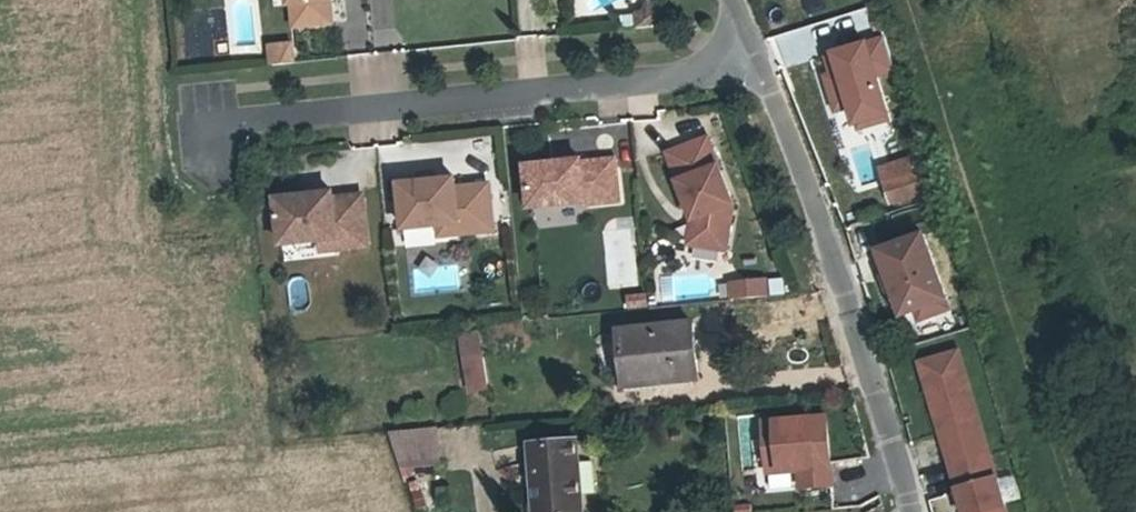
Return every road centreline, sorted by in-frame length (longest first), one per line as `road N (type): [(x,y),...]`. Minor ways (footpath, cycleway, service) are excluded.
road 1 (residential): [(758,59),(699,76),(206,127)]
road 2 (residential): [(758,59),(835,267),(911,511)]

